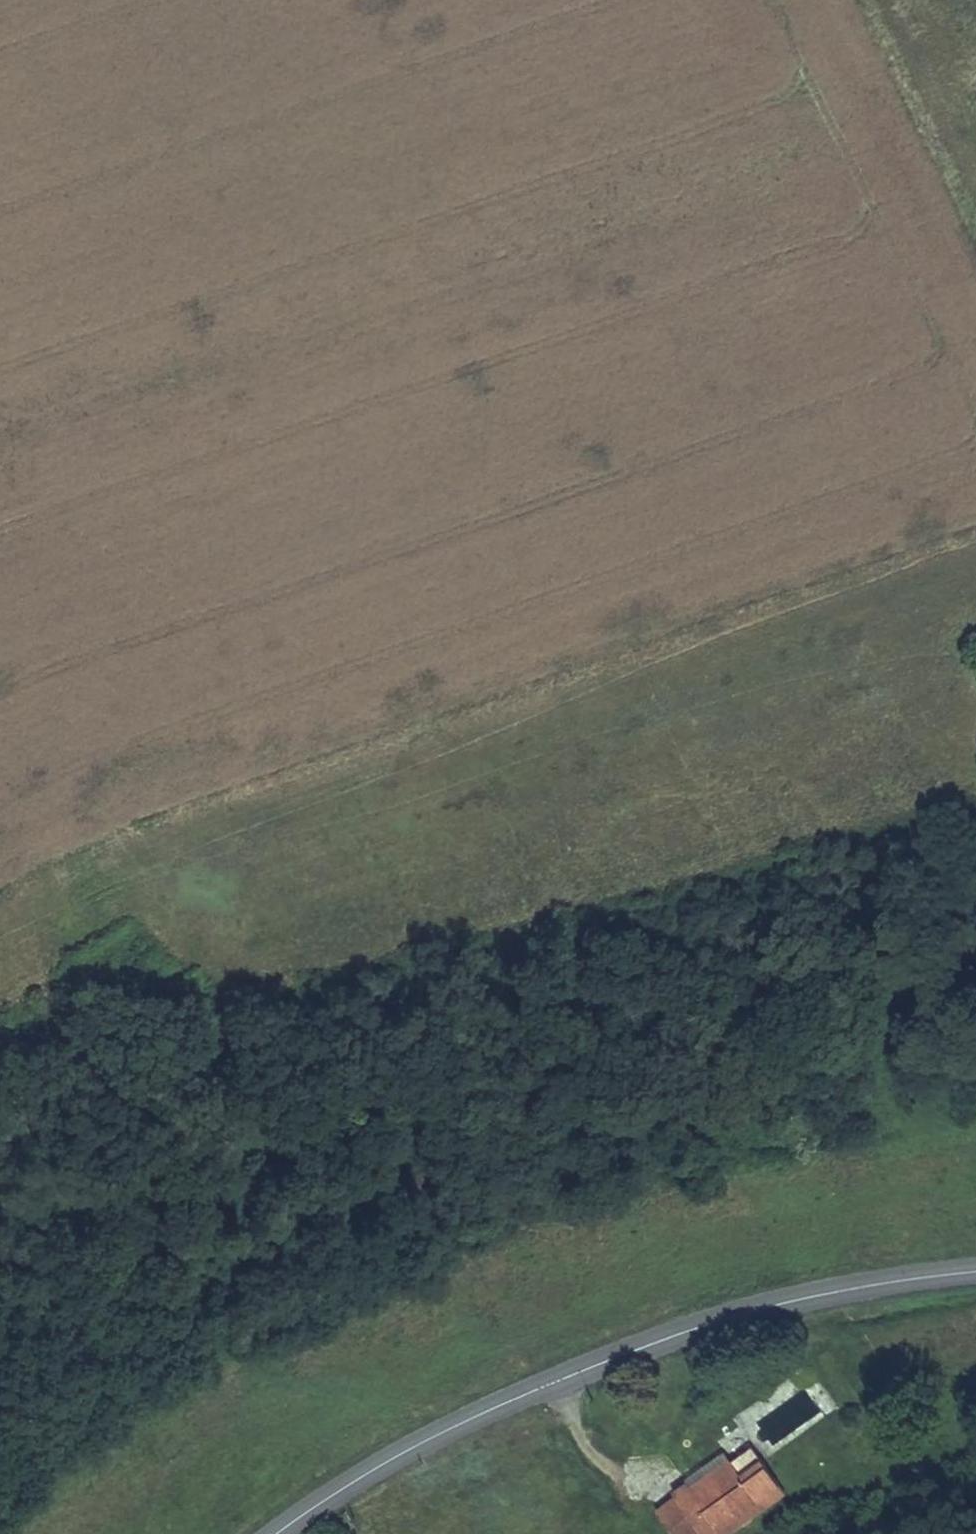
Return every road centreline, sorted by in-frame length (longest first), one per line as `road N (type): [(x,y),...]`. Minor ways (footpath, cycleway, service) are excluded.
road 1 (tertiary): [(975,1271),(751,1312),(657,1343),(337,1484),(268,1533)]

